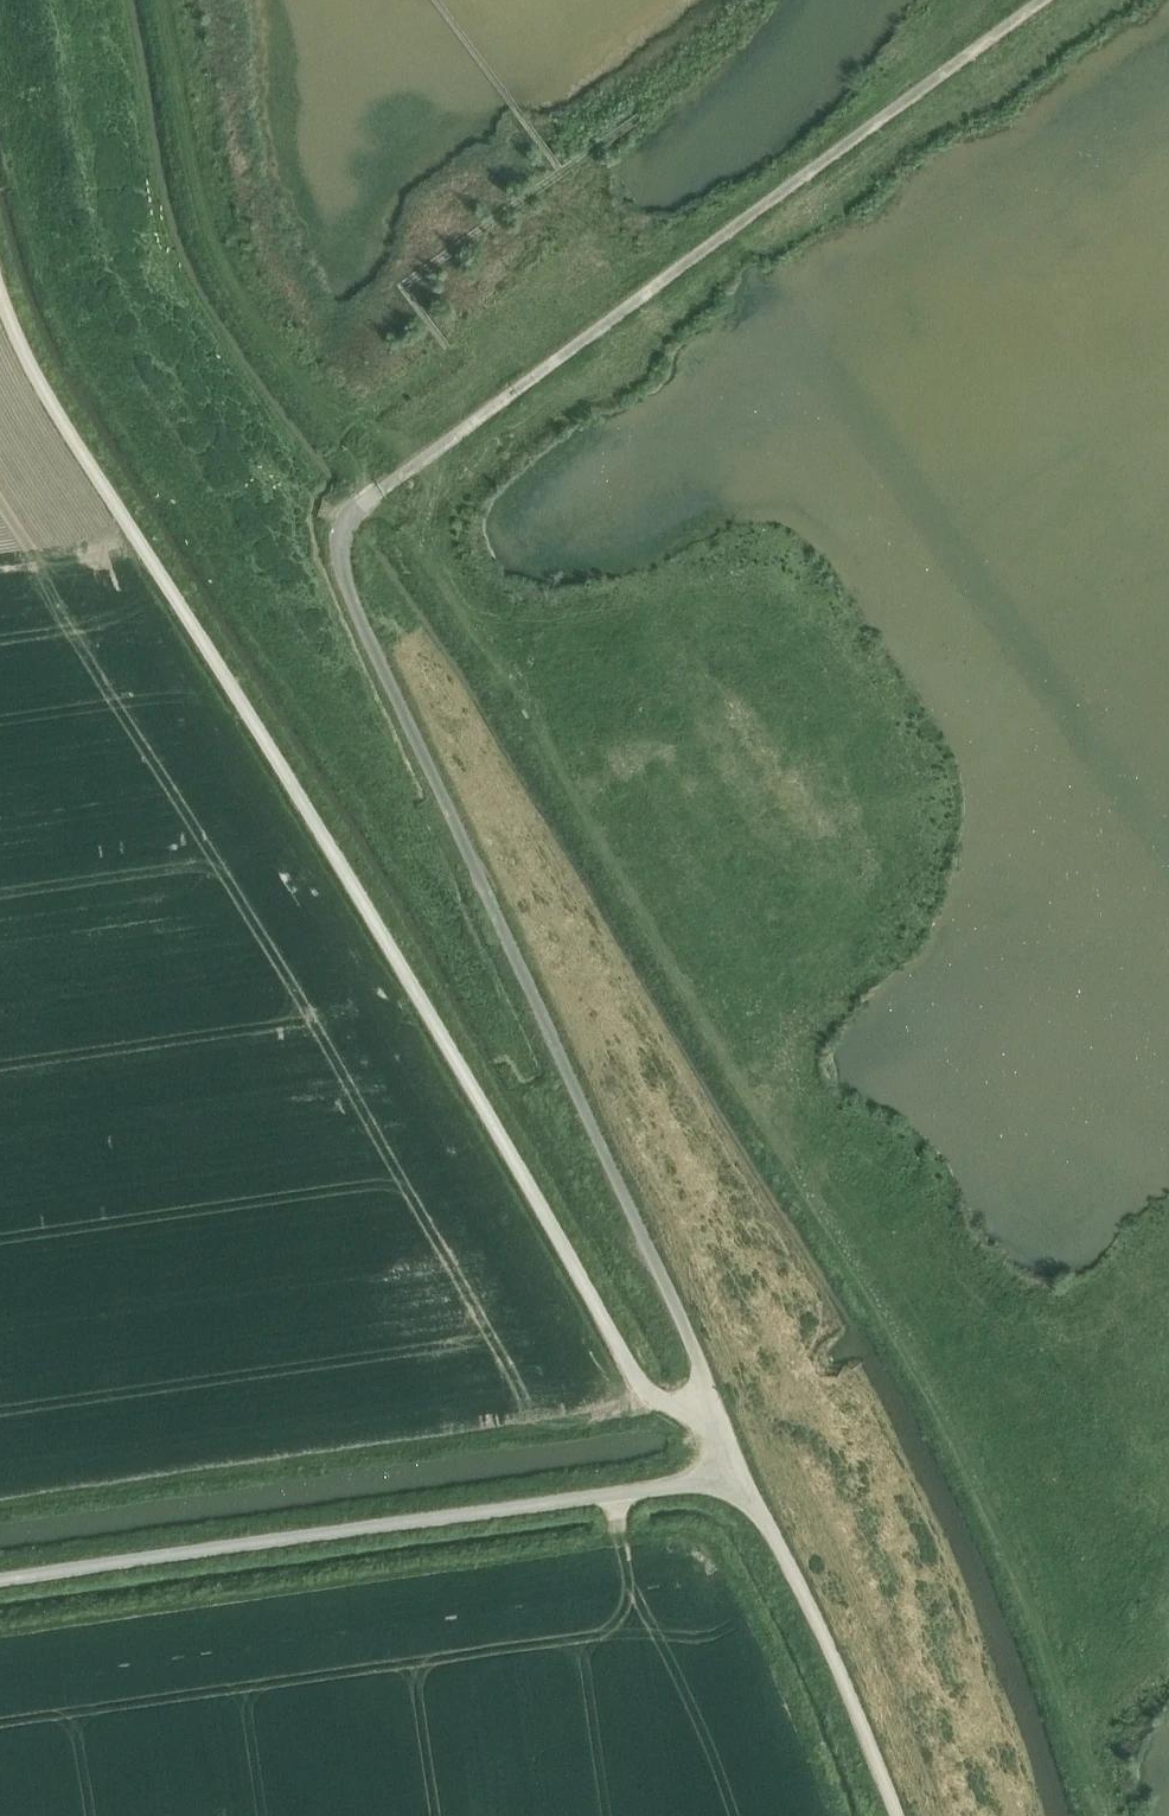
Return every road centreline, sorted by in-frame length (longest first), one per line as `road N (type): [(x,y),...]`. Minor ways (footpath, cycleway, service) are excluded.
road 1 (unclassified): [(0,1584),(742,1475)]
road 2 (unclassified): [(897,1815),(850,1694),(742,1475)]

